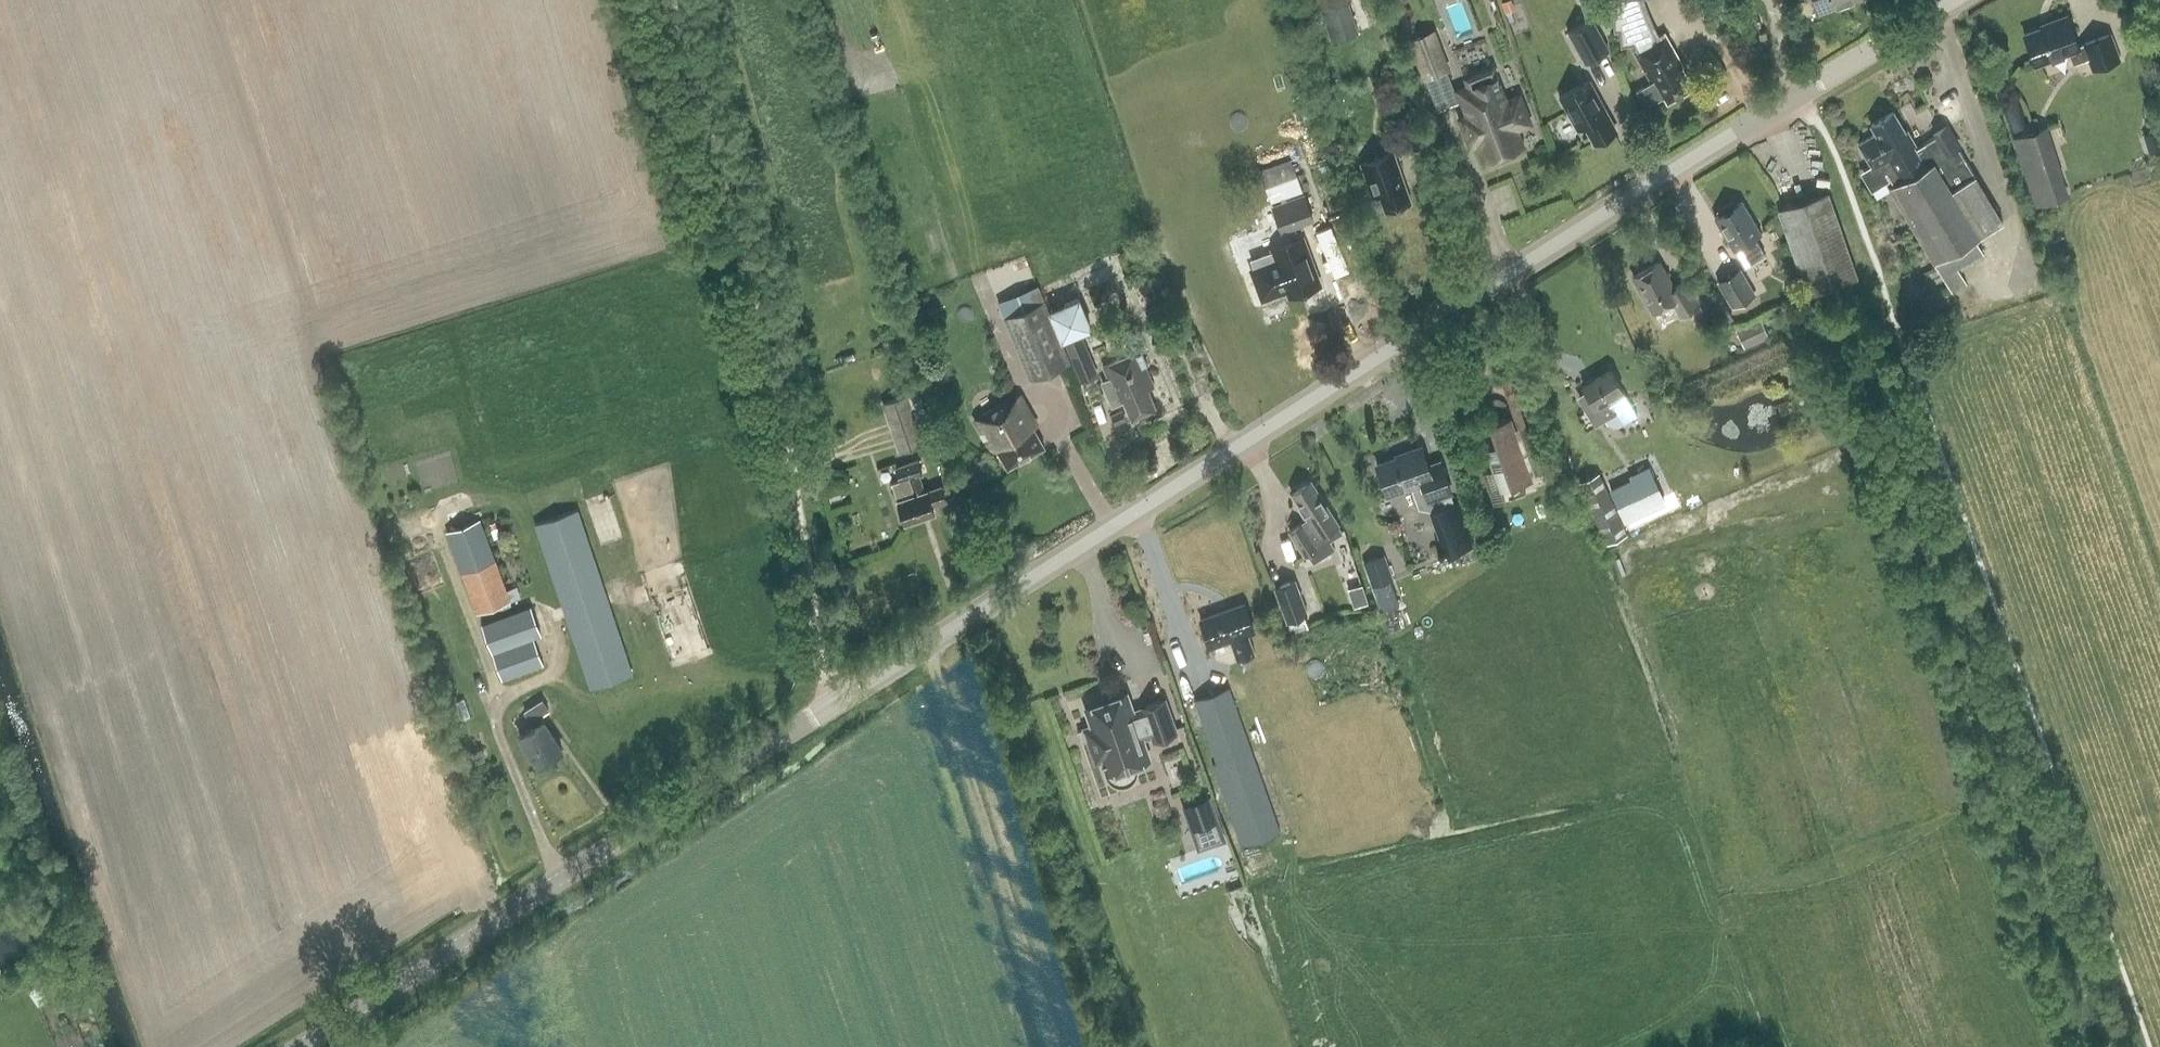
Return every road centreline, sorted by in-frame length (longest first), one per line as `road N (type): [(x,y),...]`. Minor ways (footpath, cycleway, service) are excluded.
road 1 (tertiary): [(302,1046),(1959,0)]
road 2 (track): [(832,710),(773,375),(673,0)]
road 3 (track): [(1056,1046),(927,649)]

